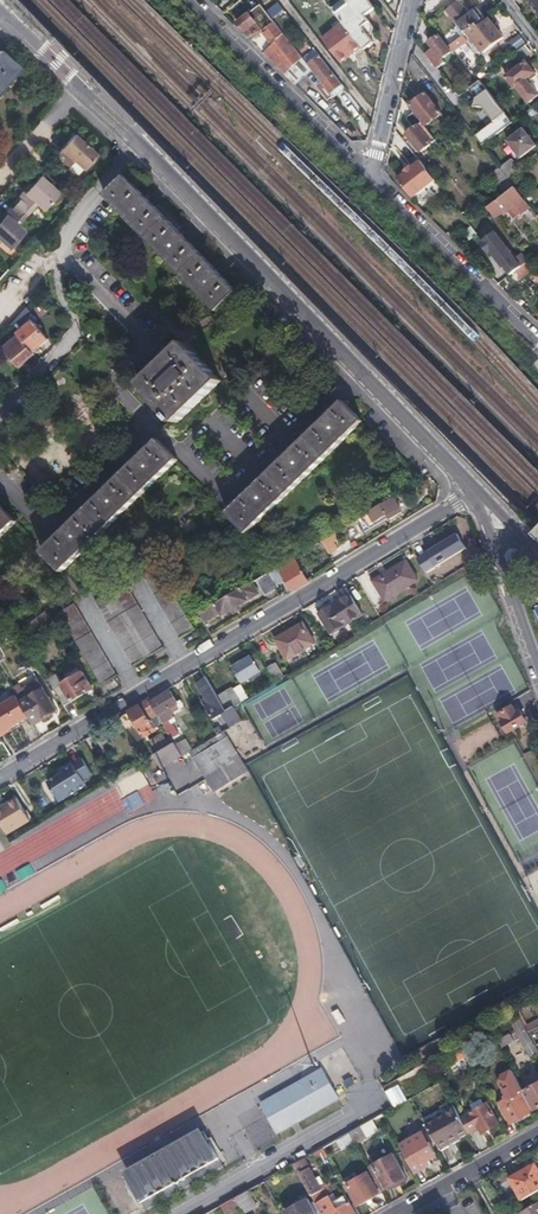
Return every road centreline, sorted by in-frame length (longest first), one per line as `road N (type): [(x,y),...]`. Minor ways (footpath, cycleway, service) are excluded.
road 1 (residential): [(0,779),(476,489)]
road 2 (residential): [(138,150),(476,489)]
road 3 (residential): [(0,416),(79,332),(62,284),(68,241),(90,199),(138,150)]
road 4 (residential): [(190,0),(372,179)]
road 5 (residential): [(372,179),(537,340)]
road 6 (residential): [(0,14),(138,150)]
road 7 (residential): [(412,0),(372,179)]
road 8 (residential): [(537,1135),(396,1213)]
road 9 (residential): [(493,542),(537,674)]

